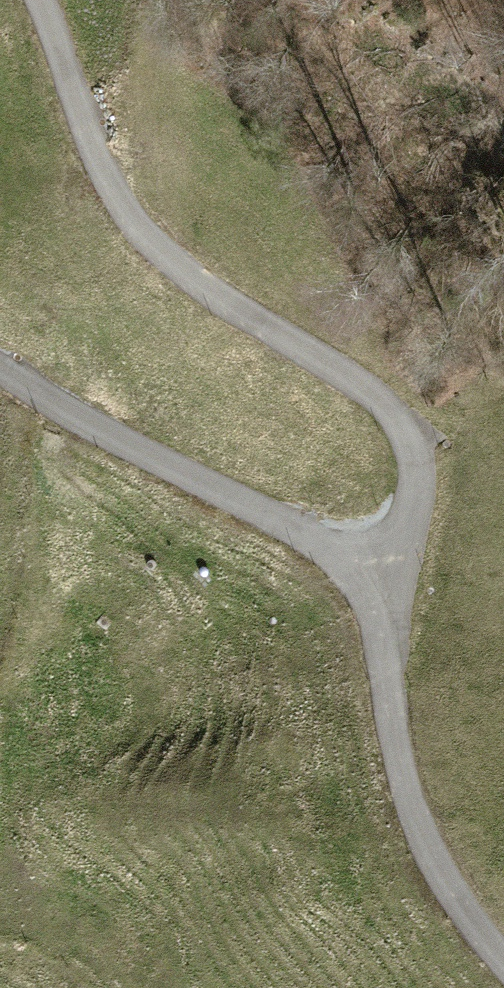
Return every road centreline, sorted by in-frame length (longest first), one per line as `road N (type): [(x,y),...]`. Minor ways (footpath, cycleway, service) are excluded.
road 1 (track): [(371,567),(416,498),(406,435),(368,389),(153,248),(114,194),(36,0)]
road 2 (track): [(503,959),(432,856),(403,775),(371,567)]
road 3 (track): [(0,368),(77,416),(371,567)]

